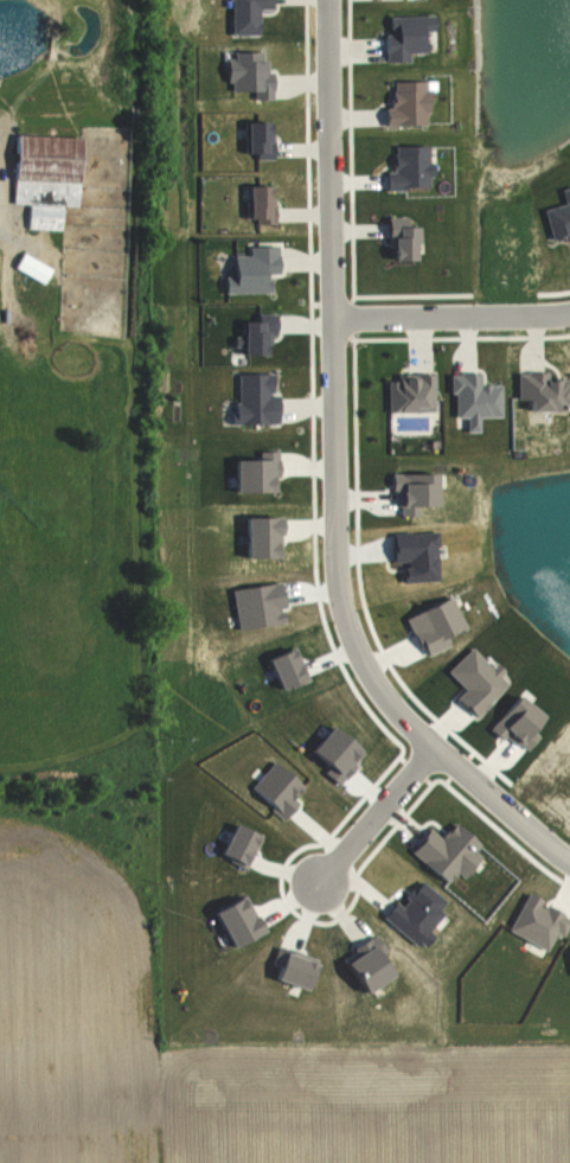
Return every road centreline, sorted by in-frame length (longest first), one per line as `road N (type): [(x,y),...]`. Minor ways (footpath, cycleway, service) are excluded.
road 1 (residential): [(331,0),(334,583),(356,647),(402,713),(569,861)]
road 2 (residential): [(333,320),(569,312)]
road 3 (residential): [(316,882),(437,746)]

